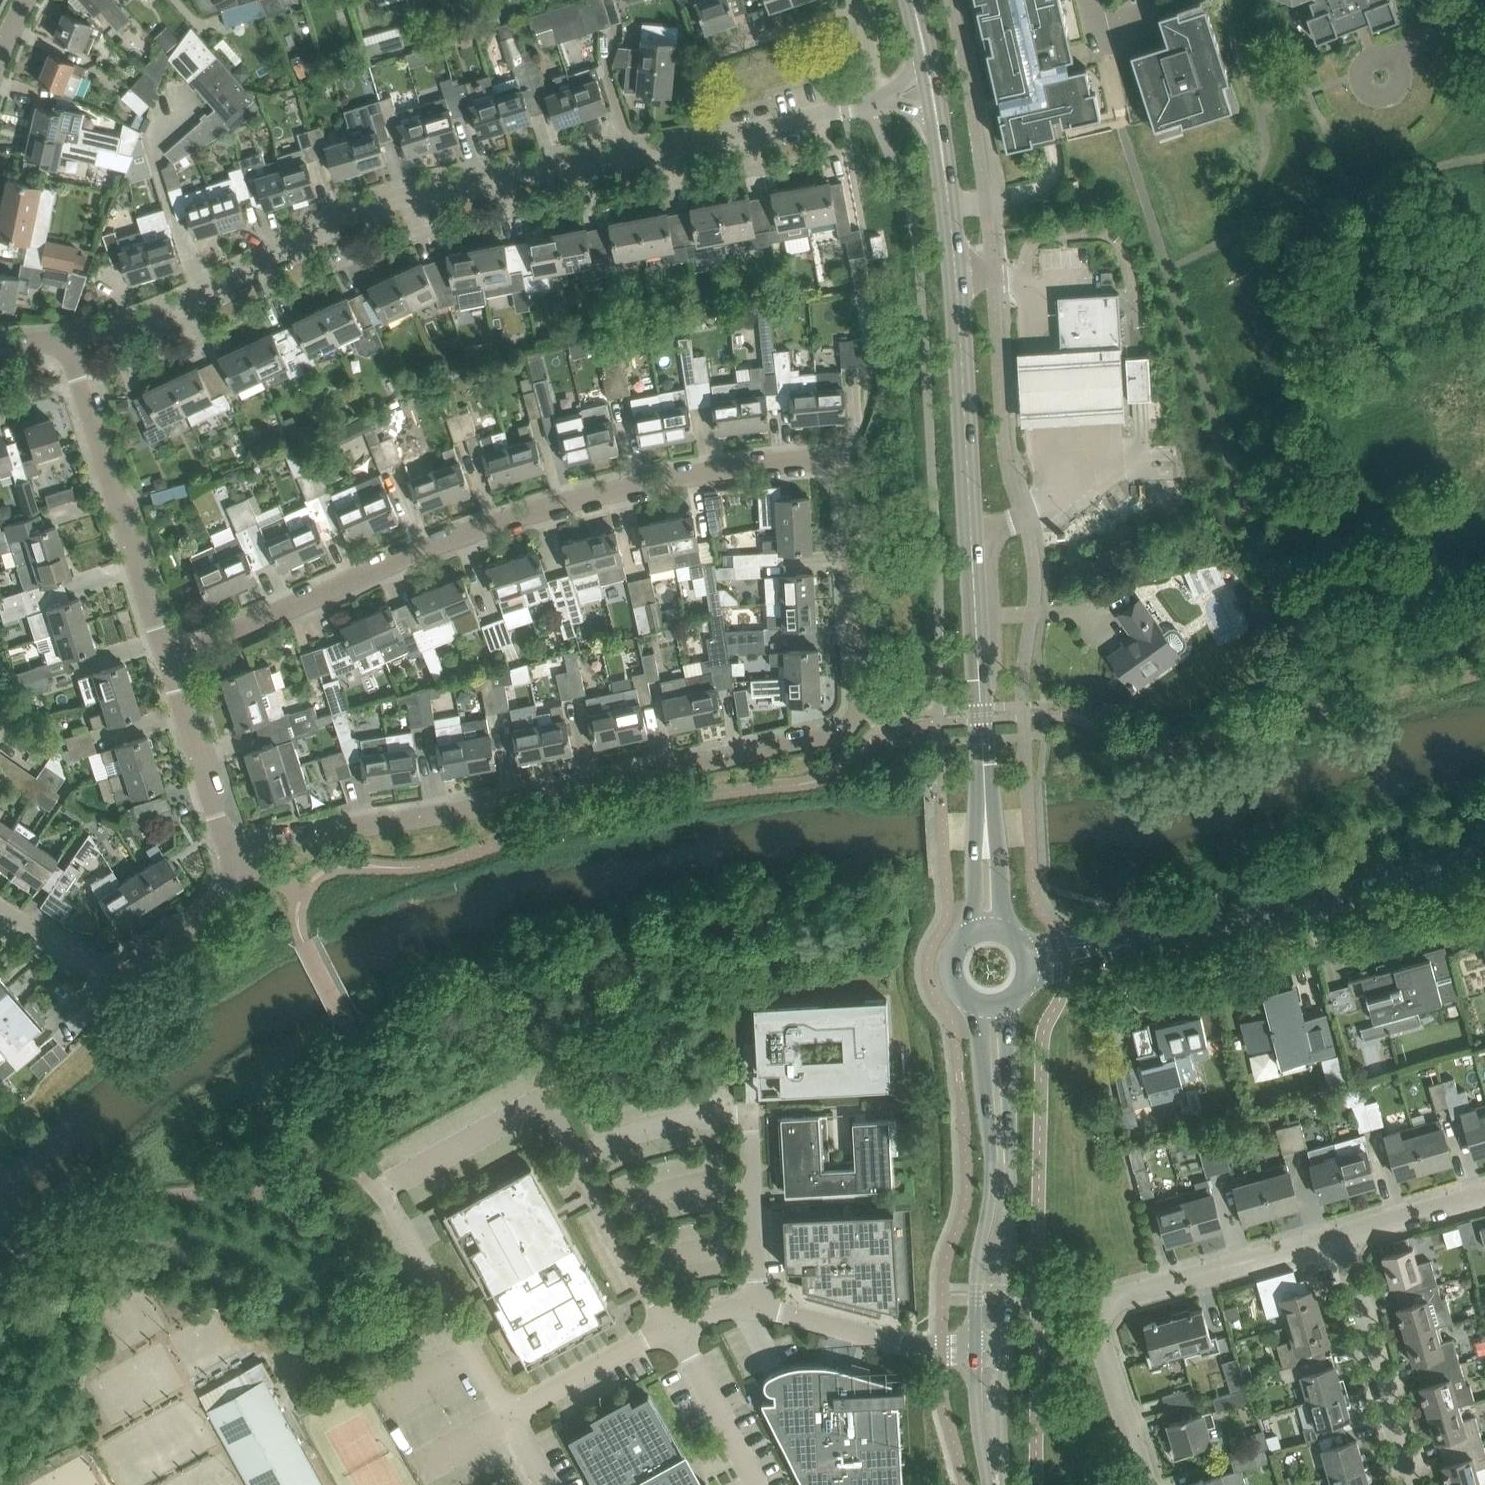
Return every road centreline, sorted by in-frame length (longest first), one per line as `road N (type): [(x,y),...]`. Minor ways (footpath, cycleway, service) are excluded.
road 1 (residential): [(229,851),(832,736),(860,700),(844,479),(826,462),(807,459),(649,482),(554,505),(167,658)]
road 2 (residential): [(877,98),(424,189),(197,298),(65,340)]
road 3 (secondary): [(946,177),(984,773)]
road 4 (tertiary): [(1031,960),(1147,943),(1484,851)]
road 5 (residential): [(1145,1484),(1100,1338),(1106,1302),(1339,1235)]
road 6 (secondary): [(1007,1350),(1010,1004)]
road 7 (secondary): [(980,1007),(993,1186),(976,1287),(978,1349)]
road 8 (residential): [(167,658),(65,340)]
road 9 (residential): [(1410,1484),(1339,1235)]
road 10 (unclassified): [(978,1349),(910,1346),(759,1311)]
road 11 (unclassified): [(511,1419),(407,1227)]
road 12 (residential): [(229,851),(167,658)]
road 13 (unclassified): [(755,1120),(759,1311)]
road 14 (unclassified): [(676,1329),(511,1419)]
road 15 (residential): [(111,970),(128,967),(224,897),(229,851)]
road 16 (unclassified): [(759,1484),(676,1329)]
road 17 (secondary): [(946,177),(933,58),(915,8)]
road 18 (secondary): [(984,773),(971,932)]
road 19 (secondary): [(1006,929),(984,773)]
road 20 (residential): [(1339,1235),(1484,1193)]
road 21 (secondary): [(978,1349),(988,1484)]
road 22 (secondary): [(1003,1484),(1007,1350)]
road 23 (residential): [(111,970),(93,969),(0,906)]

